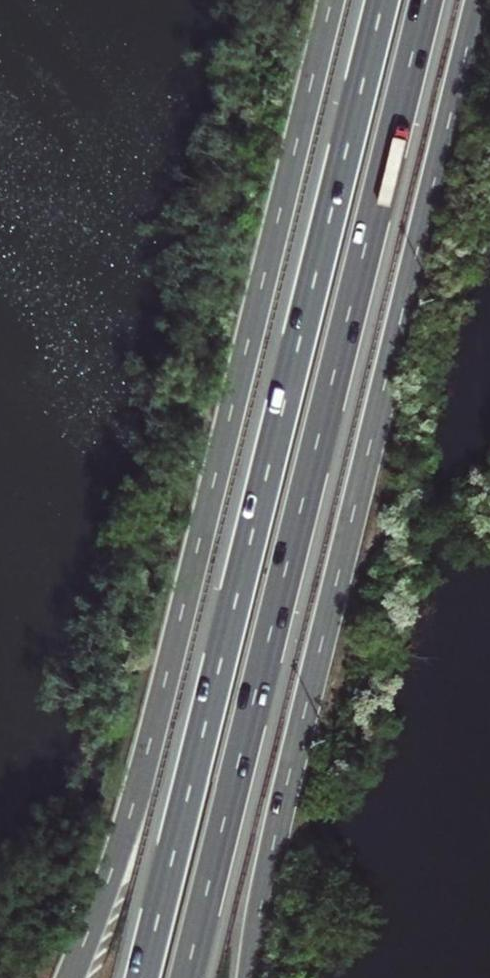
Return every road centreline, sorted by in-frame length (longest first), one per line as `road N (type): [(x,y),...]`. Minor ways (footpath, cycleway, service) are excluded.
road 1 (secondary): [(331,0),(154,733),(70,977)]
road 2 (trunk): [(384,0),(145,977)]
road 3 (trunk): [(187,977),(426,0)]
road 4 (secondary): [(252,977),(294,759),(479,0)]

